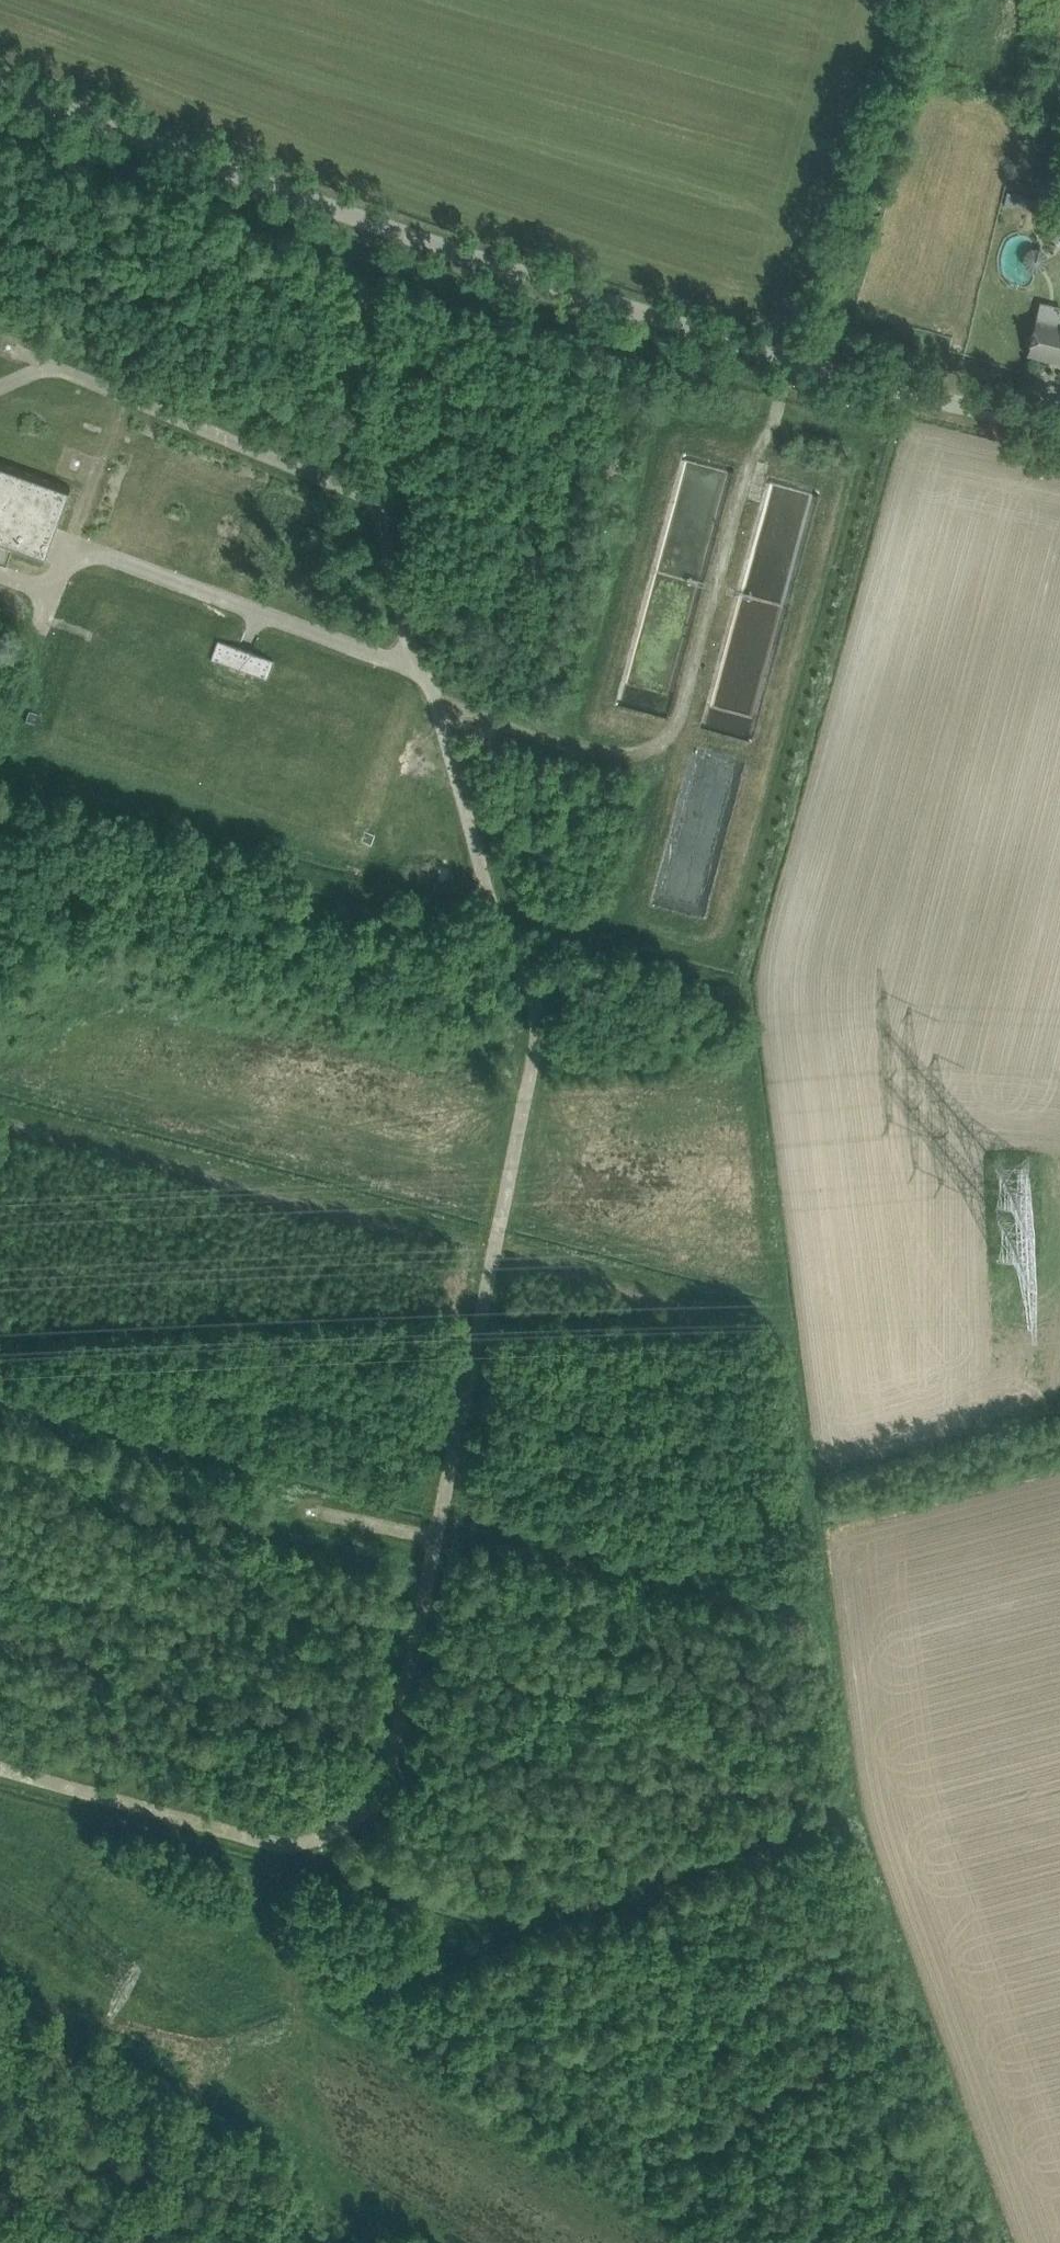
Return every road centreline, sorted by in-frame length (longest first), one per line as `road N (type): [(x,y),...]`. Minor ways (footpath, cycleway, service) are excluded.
road 1 (unclassified): [(1059,432),(902,403),(662,334),(0,107)]

